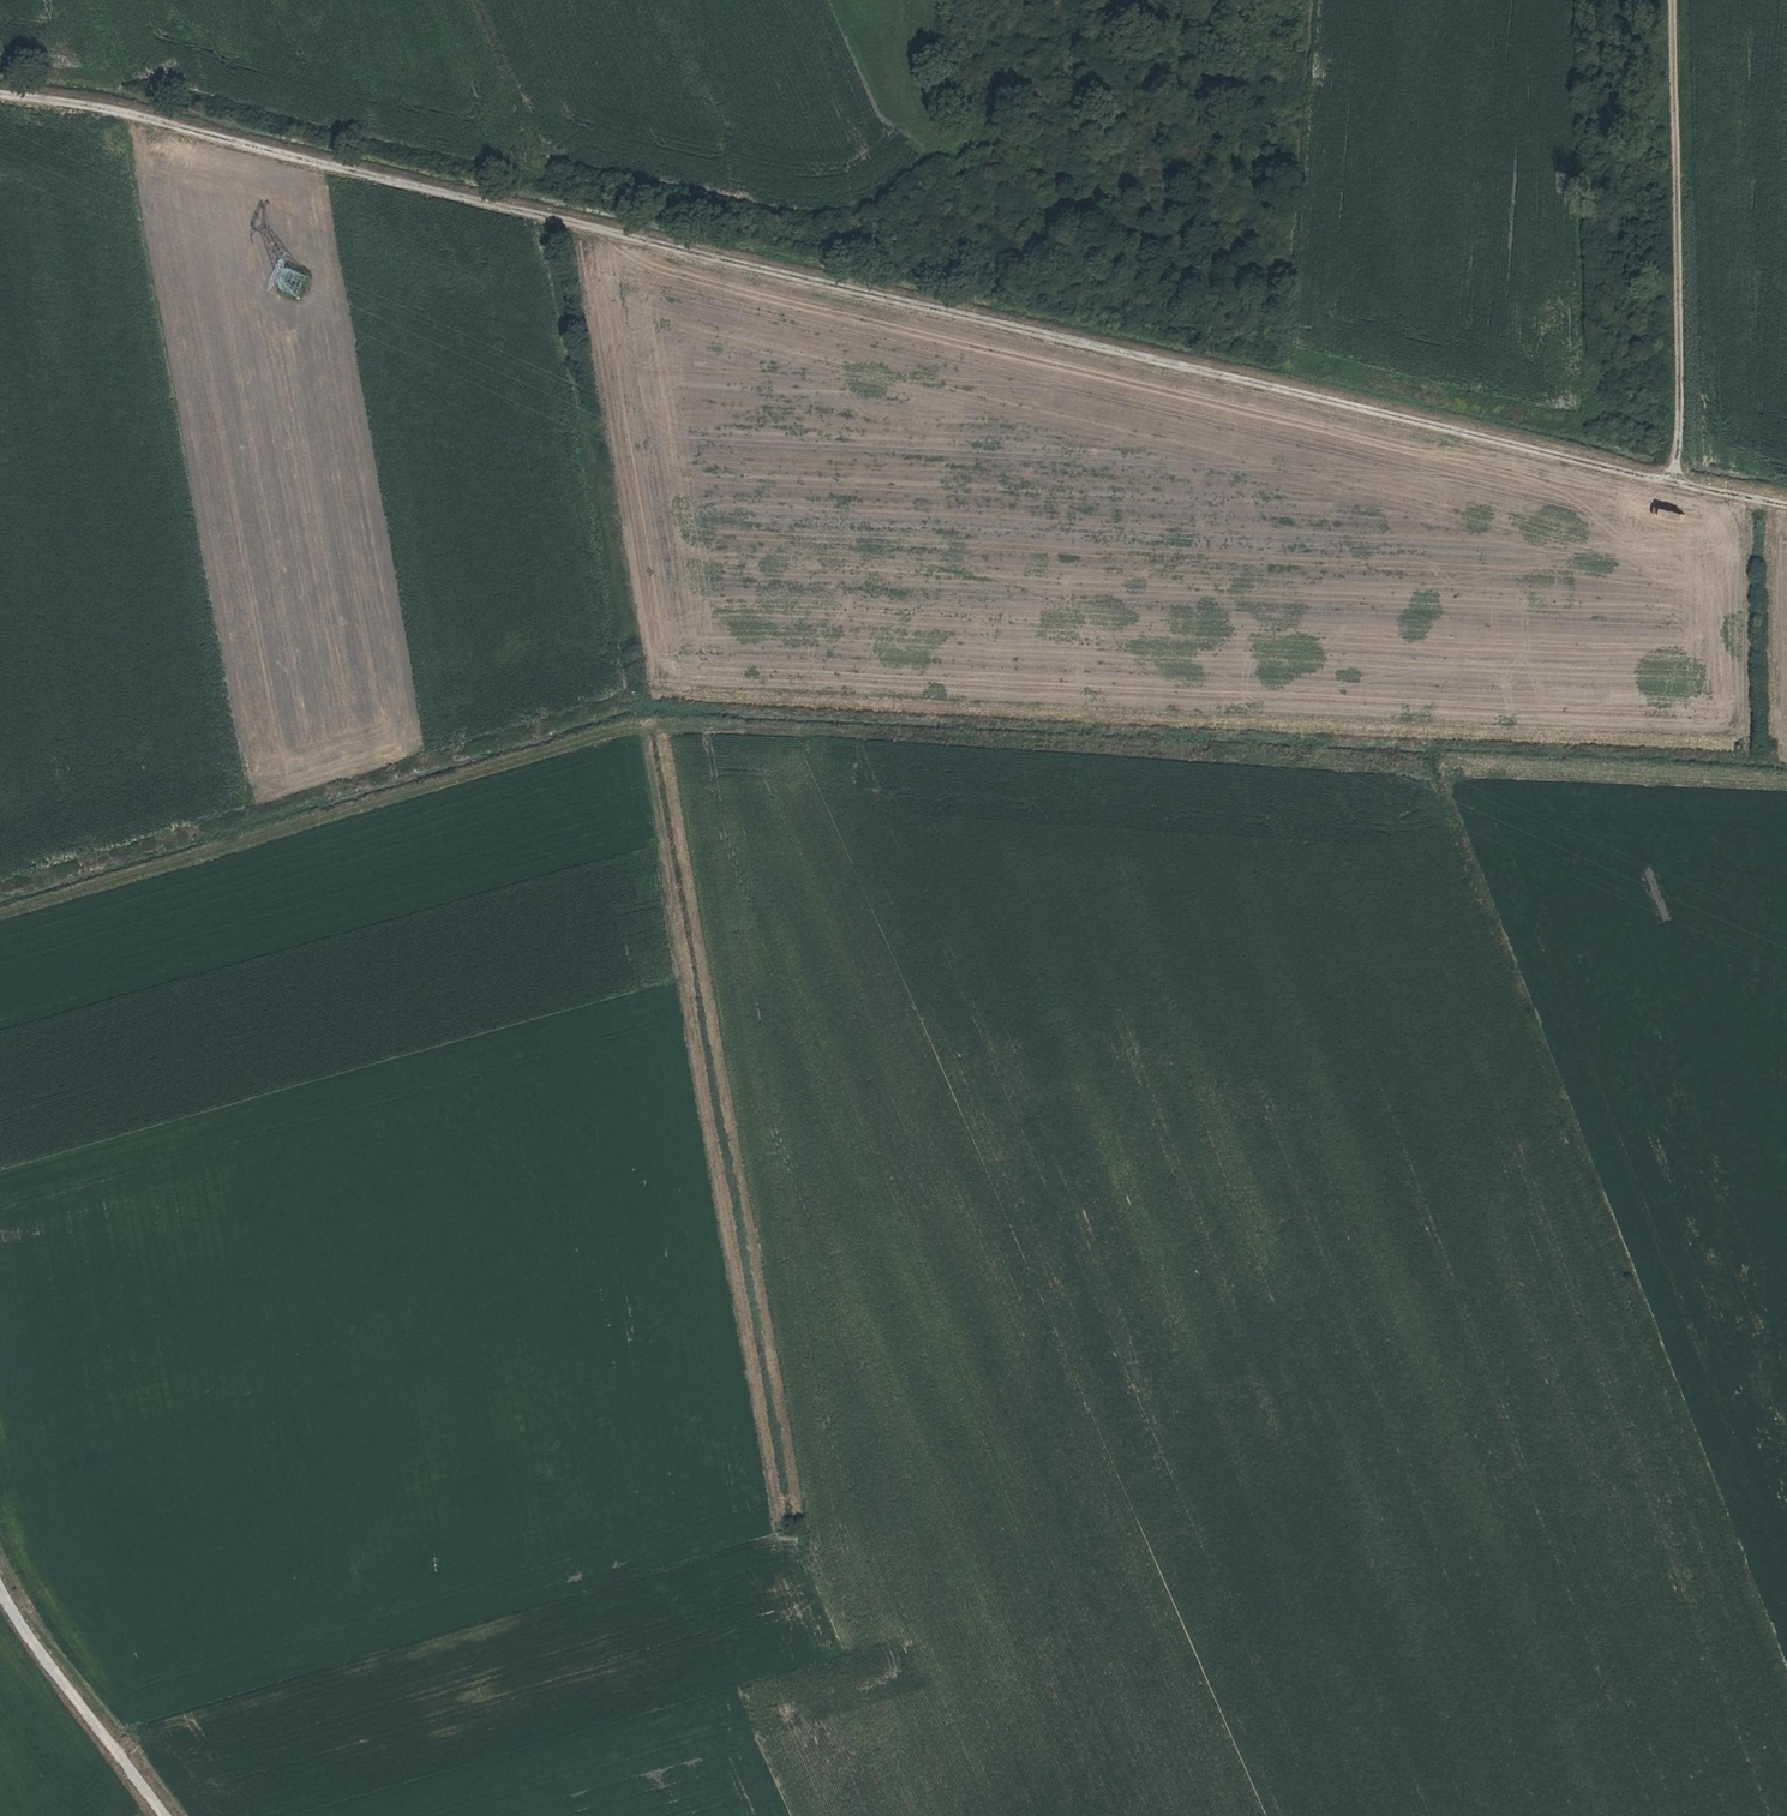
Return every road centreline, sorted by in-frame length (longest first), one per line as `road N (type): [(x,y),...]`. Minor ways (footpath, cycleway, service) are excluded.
road 1 (track): [(1786,508),(156,122),(0,95)]
road 2 (track): [(1677,485),(1672,0)]
road 3 (track): [(161,1815),(0,1594)]

